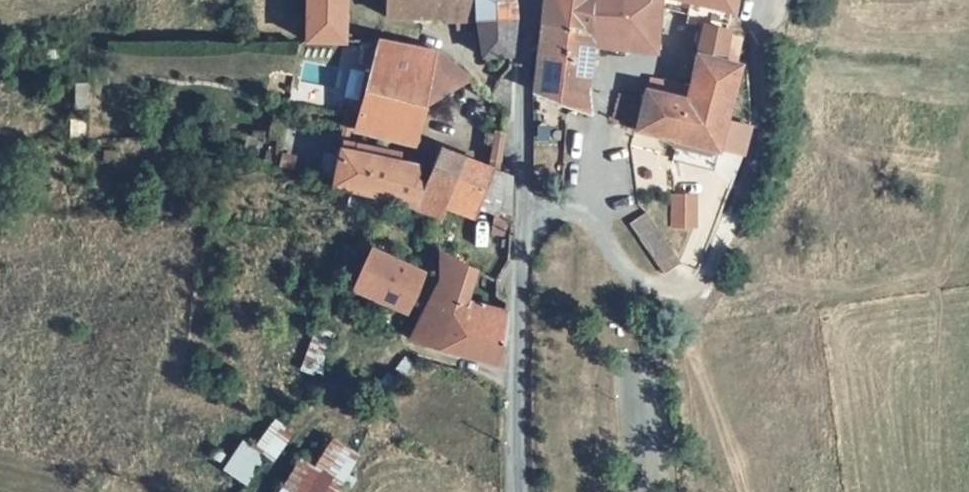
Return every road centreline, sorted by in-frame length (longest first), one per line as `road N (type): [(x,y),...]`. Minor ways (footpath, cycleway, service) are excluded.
road 1 (residential): [(515,225),(553,218),(605,246),(640,287),(675,290),(702,275),(756,157),(753,29)]
road 2 (unclassified): [(517,491),(515,225)]
road 3 (unclassified): [(515,225),(520,0)]

